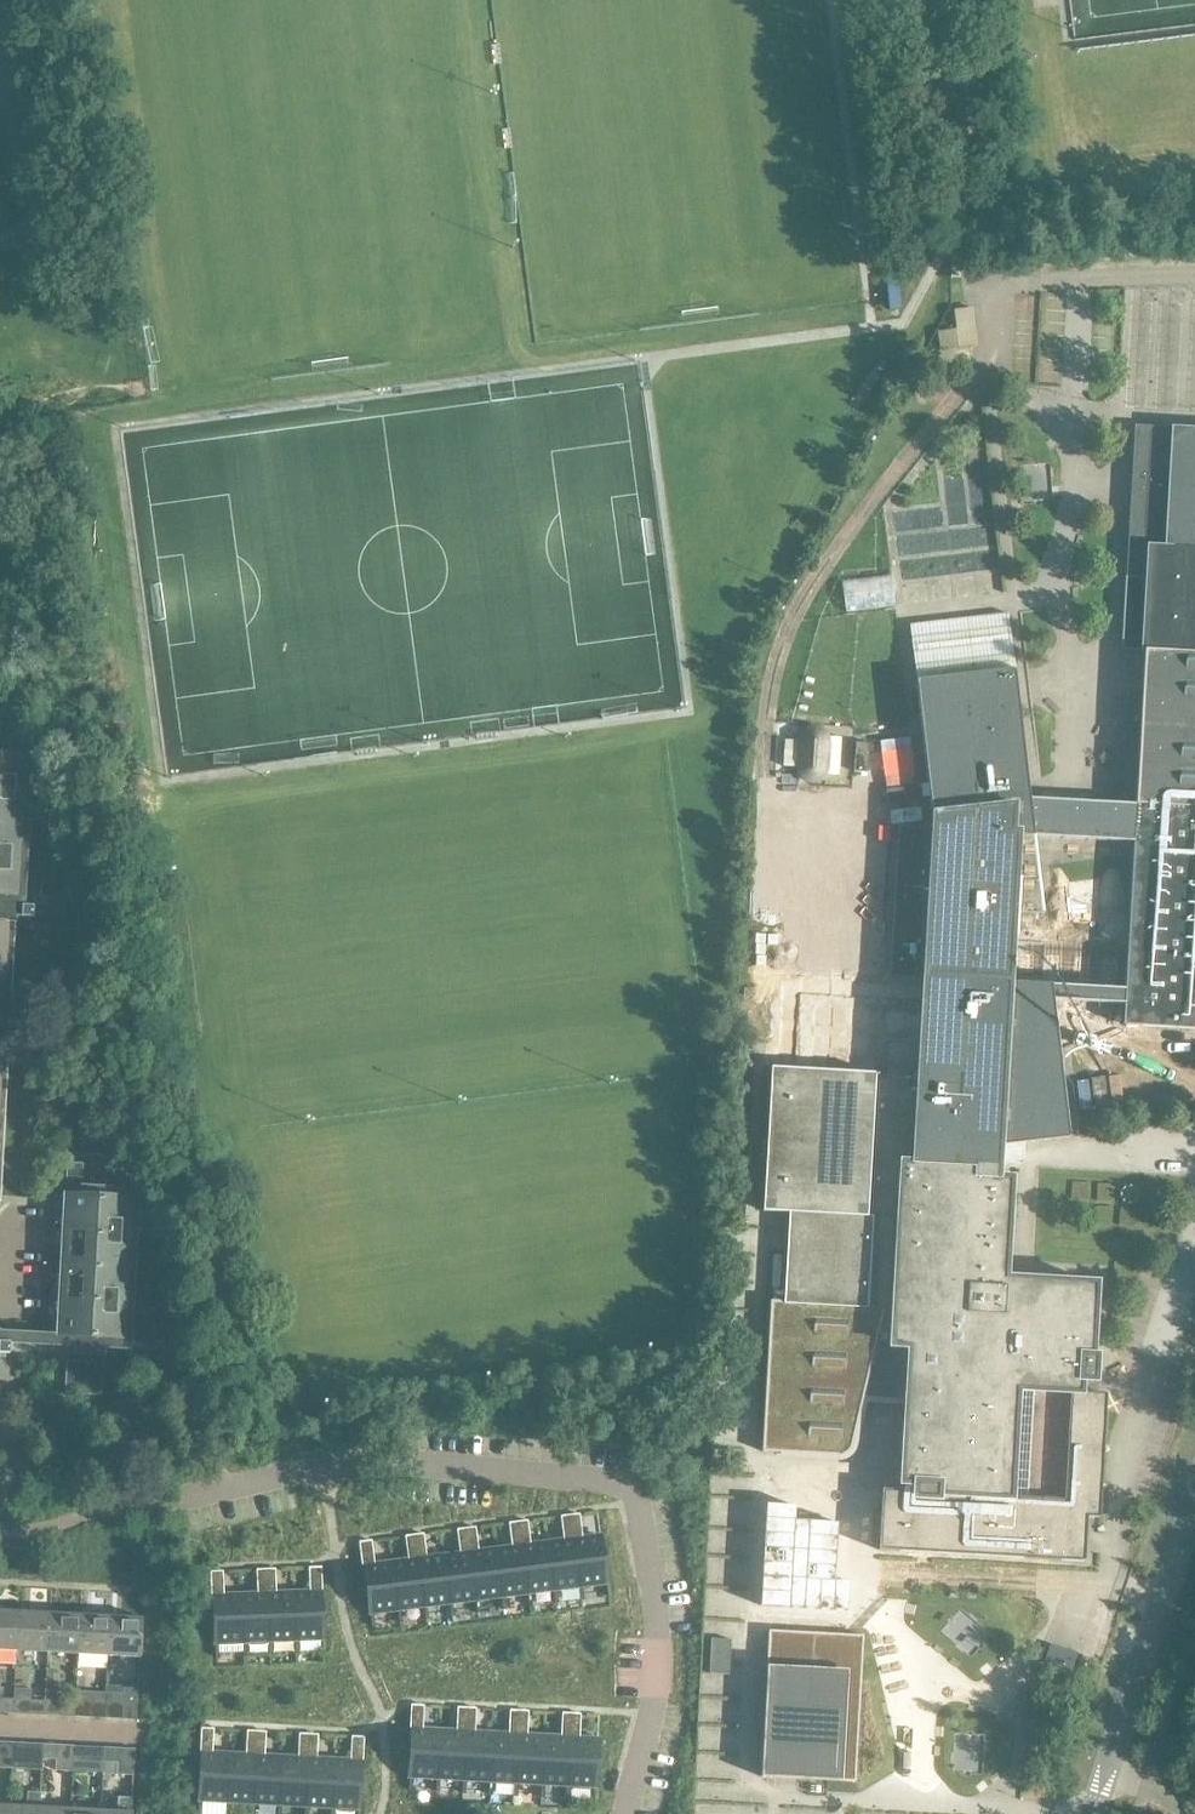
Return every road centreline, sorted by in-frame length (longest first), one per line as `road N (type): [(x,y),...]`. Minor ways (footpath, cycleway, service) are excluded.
road 1 (residential): [(625,1813),(653,1710),(659,1617),(637,1502),(623,1485),(380,1458),(183,1492)]
road 2 (unclassified): [(1103,1777),(1194,1513)]
road 3 (residential): [(25,232),(0,50)]
road 4 (residential): [(0,1725),(135,1733)]

